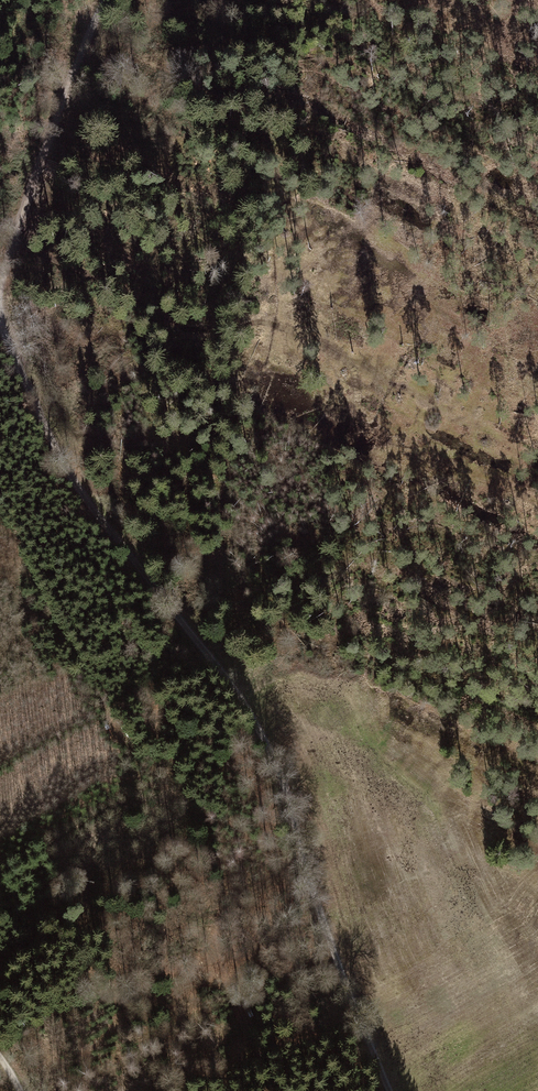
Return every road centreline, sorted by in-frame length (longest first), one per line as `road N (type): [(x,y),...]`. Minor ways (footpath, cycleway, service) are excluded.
road 1 (track): [(391,1090),(323,919),(281,770),(230,685),(79,489),(0,319)]
road 2 (track): [(0,284),(76,63),(106,0)]
road 3 (track): [(0,515),(151,774)]
road 4 (track): [(13,240),(181,318),(262,334)]
road 5 (track): [(210,934),(283,1090)]
road 6 (track): [(113,713),(153,698),(261,734)]
road 7 (track): [(91,28),(162,73),(220,94)]

